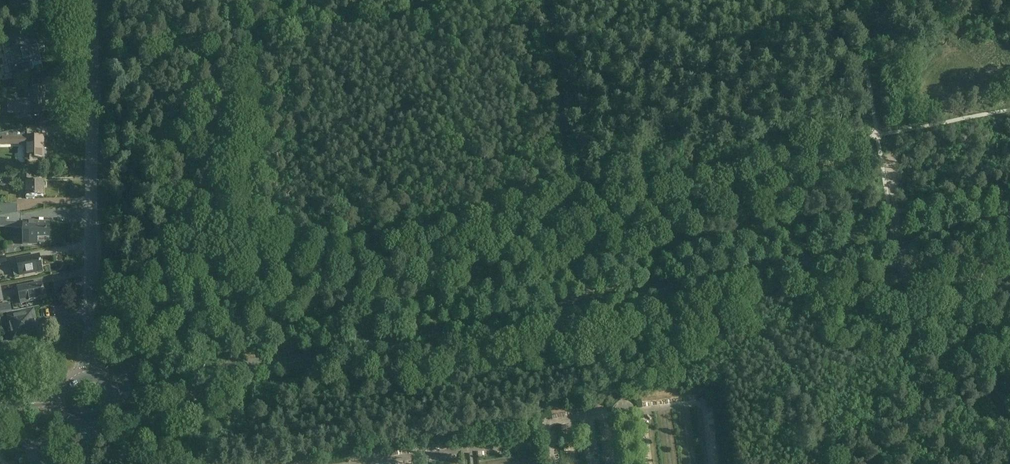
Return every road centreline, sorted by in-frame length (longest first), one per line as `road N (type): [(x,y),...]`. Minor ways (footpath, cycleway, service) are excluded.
road 1 (secondary): [(113,396),(1009,221)]
road 2 (unclassified): [(89,374),(92,0)]
road 3 (track): [(922,287),(1009,406)]

